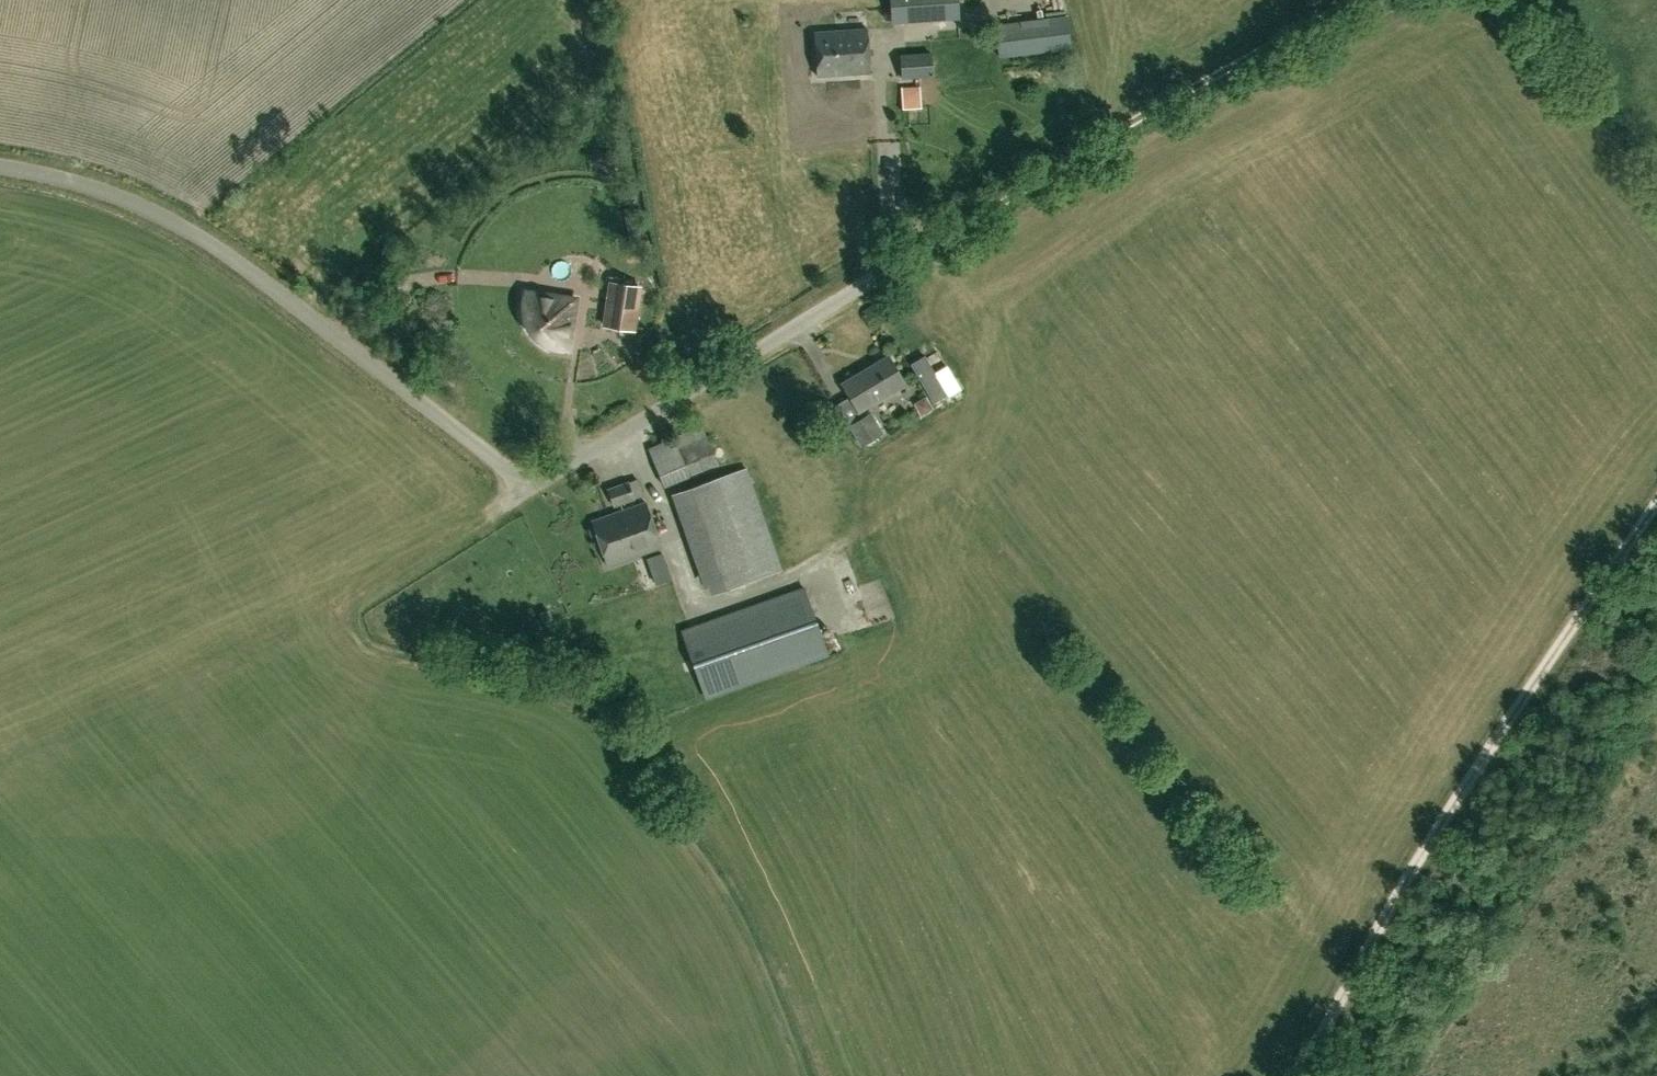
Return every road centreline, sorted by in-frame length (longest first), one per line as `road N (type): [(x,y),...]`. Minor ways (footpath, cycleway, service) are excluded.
road 1 (track): [(1288,1075),(1344,997),(1417,859),(1656,492)]
road 2 (unclassified): [(533,488),(273,283),(144,202),(0,169)]
road 3 (unclassified): [(533,488),(962,215)]
road 4 (track): [(962,215),(1338,0)]

